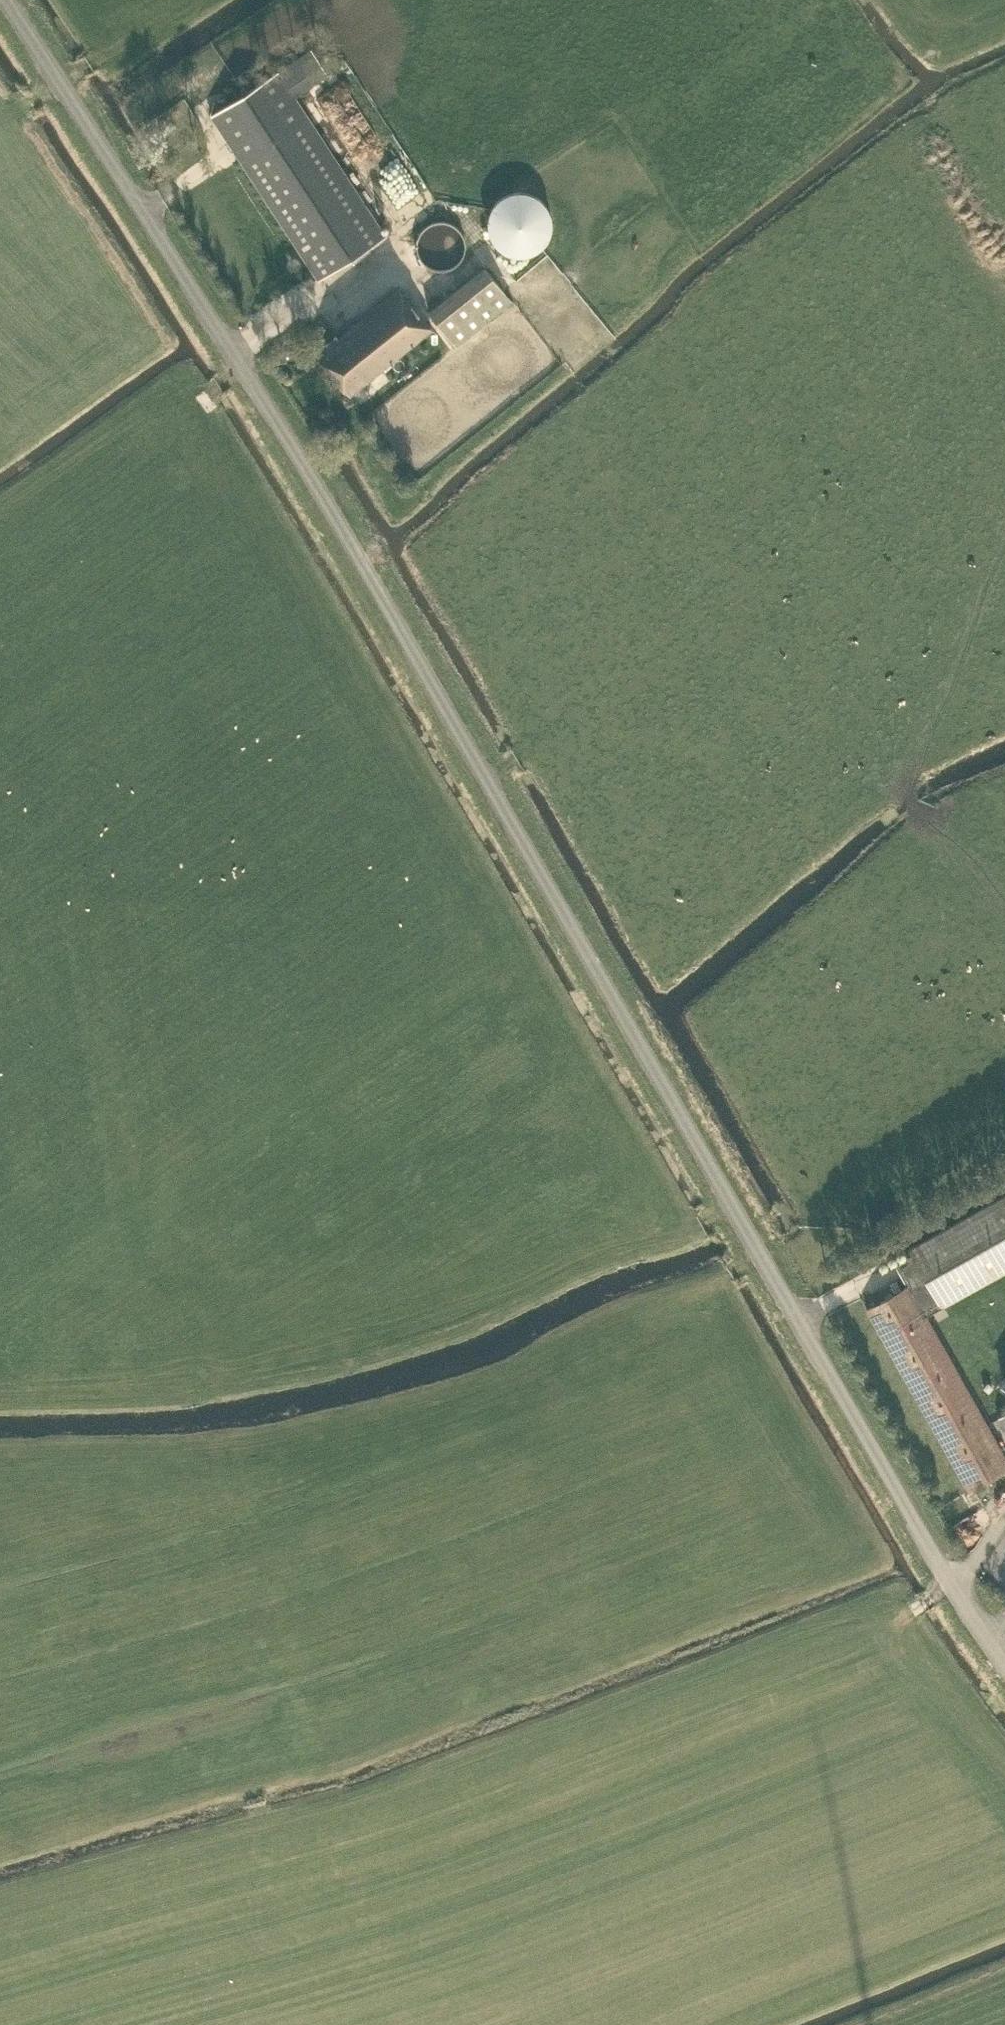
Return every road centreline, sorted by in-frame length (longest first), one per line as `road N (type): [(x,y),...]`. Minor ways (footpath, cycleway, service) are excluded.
road 1 (unclassified): [(1004,1660),(798,1320),(329,504),(7,0)]

